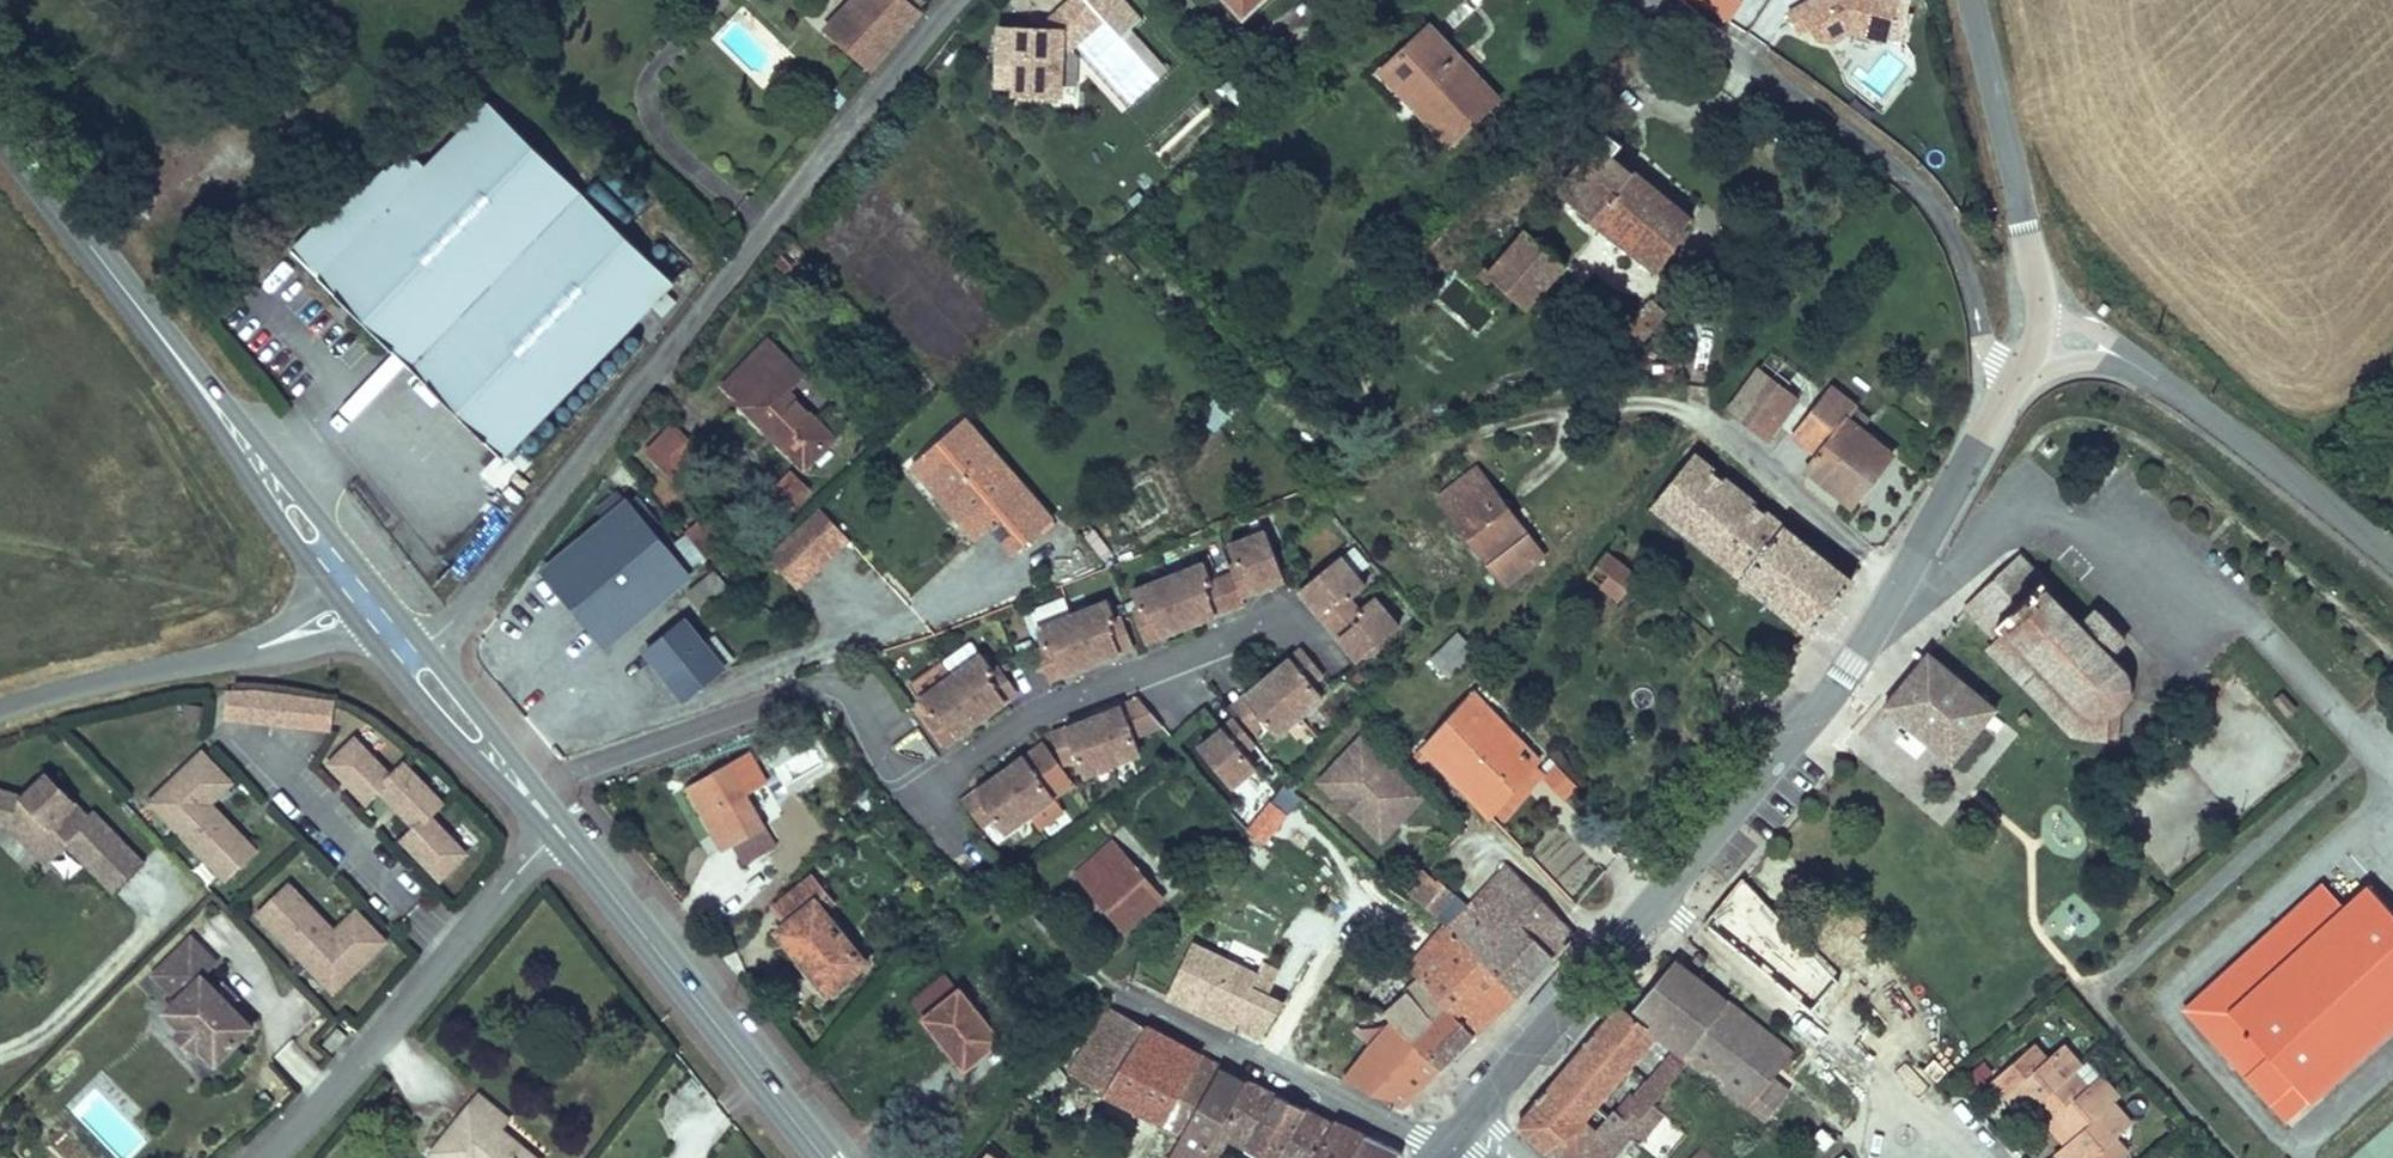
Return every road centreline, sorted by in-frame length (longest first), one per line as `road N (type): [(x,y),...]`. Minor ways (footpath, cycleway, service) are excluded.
road 1 (residential): [(536,803),(573,775),(819,688),(845,694),(892,770),(935,782),(1049,706),(1288,612)]
road 2 (residential): [(953,0),(461,617),(414,663)]
road 3 (tertiary): [(2019,375),(1829,698),(1660,899)]
road 4 (primary): [(345,581),(0,126)]
road 5 (residential): [(2019,375),(1991,364),(1967,272),(1932,201),(1744,54),(1659,0)]
road 6 (unclassified): [(266,1157),(343,1083),(558,829)]
road 7 (unclassified): [(2035,334),(2085,339),(2128,361),(2392,558)]
road 8 (primary): [(822,1157),(558,829)]
road 9 (residential): [(1966,1157),(1909,1135),(1861,1077),(1660,899)]
road 10 (residential): [(1117,994),(1439,1155)]
road 11 (tertiary): [(1972,0),(2010,146),(2035,334)]
road 12 (tertiary): [(1660,899),(1466,1120)]
road 13 (tertiary): [(0,712),(251,649)]
road 14 (primary): [(536,803),(414,663)]
road 15 (tertiary): [(251,649),(350,640),(382,626)]

